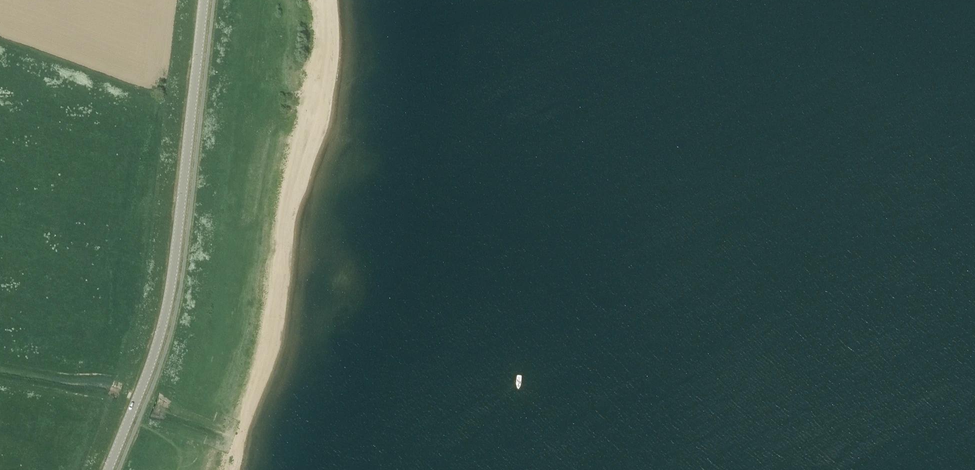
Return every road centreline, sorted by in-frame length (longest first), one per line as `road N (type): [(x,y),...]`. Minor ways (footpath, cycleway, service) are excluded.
road 1 (unclassified): [(108,469),(171,295),(204,0)]

